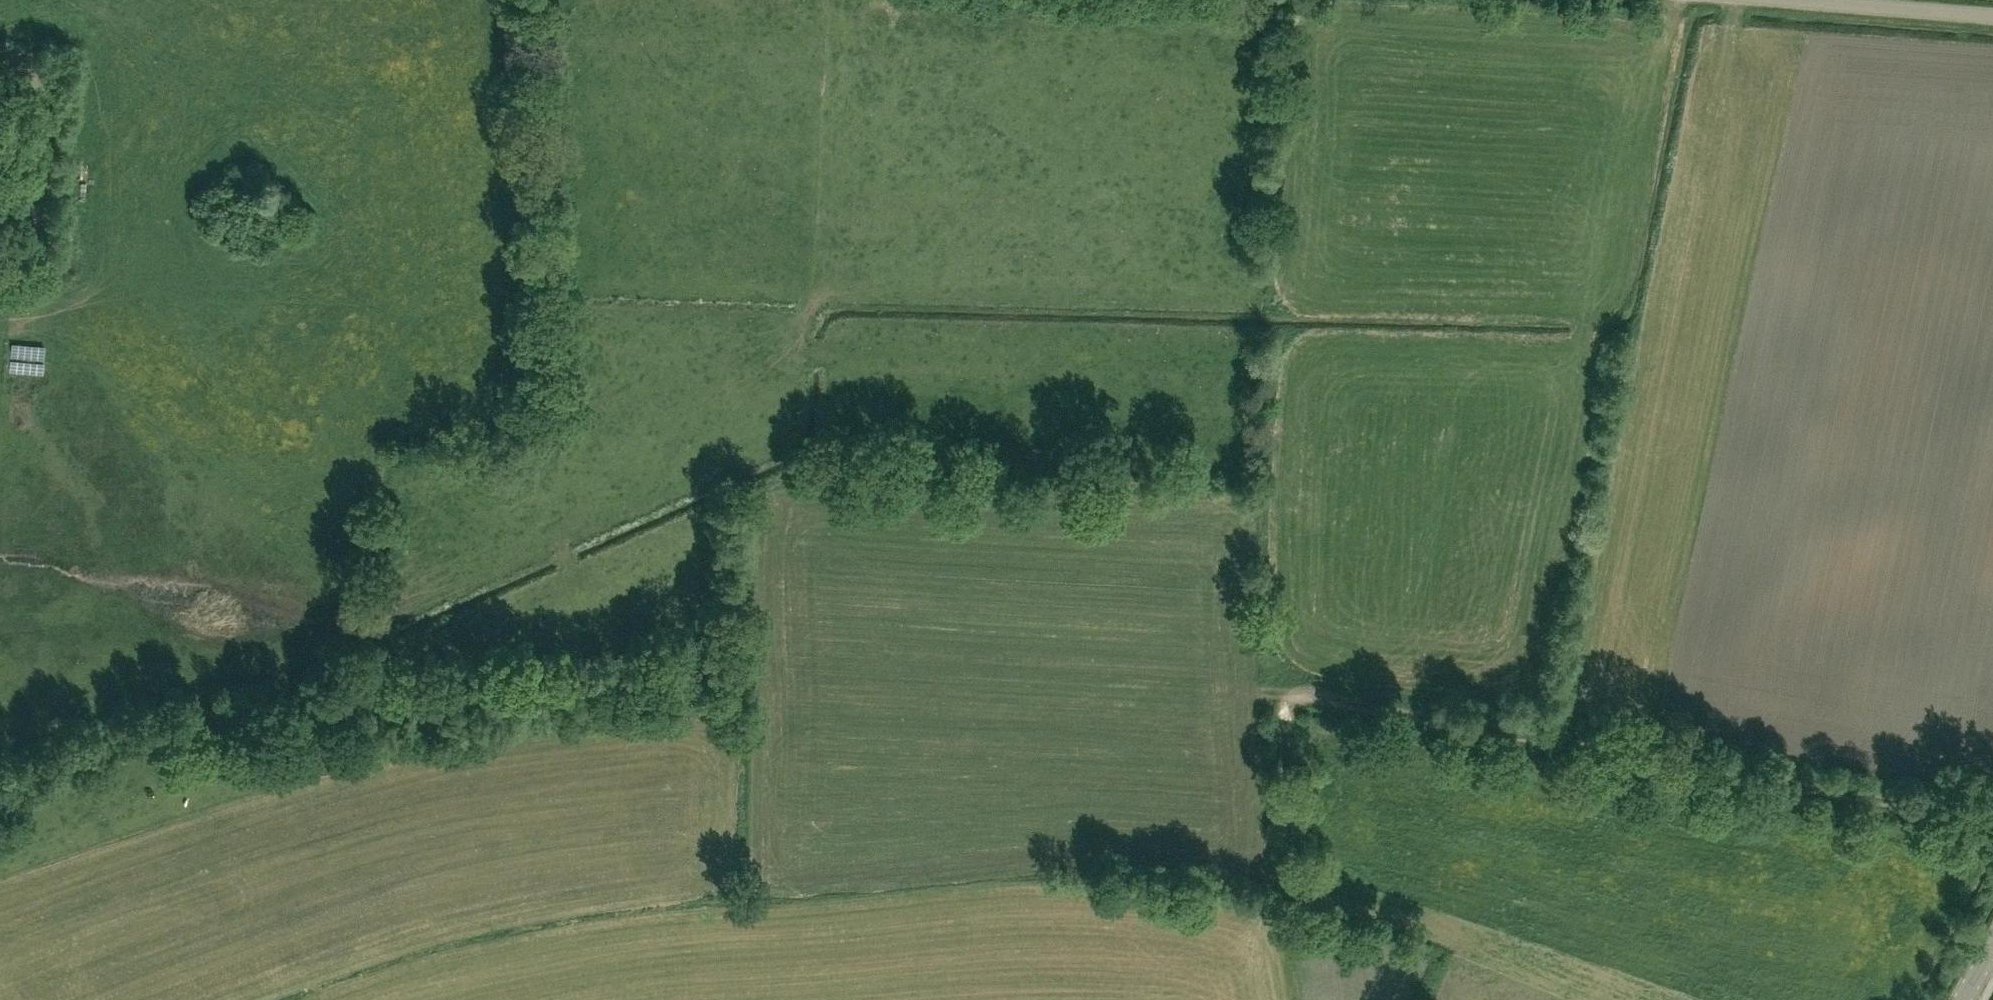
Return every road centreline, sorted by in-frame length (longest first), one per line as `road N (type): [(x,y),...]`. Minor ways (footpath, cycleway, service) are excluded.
road 1 (unclassified): [(1992,19),(1753,0)]

